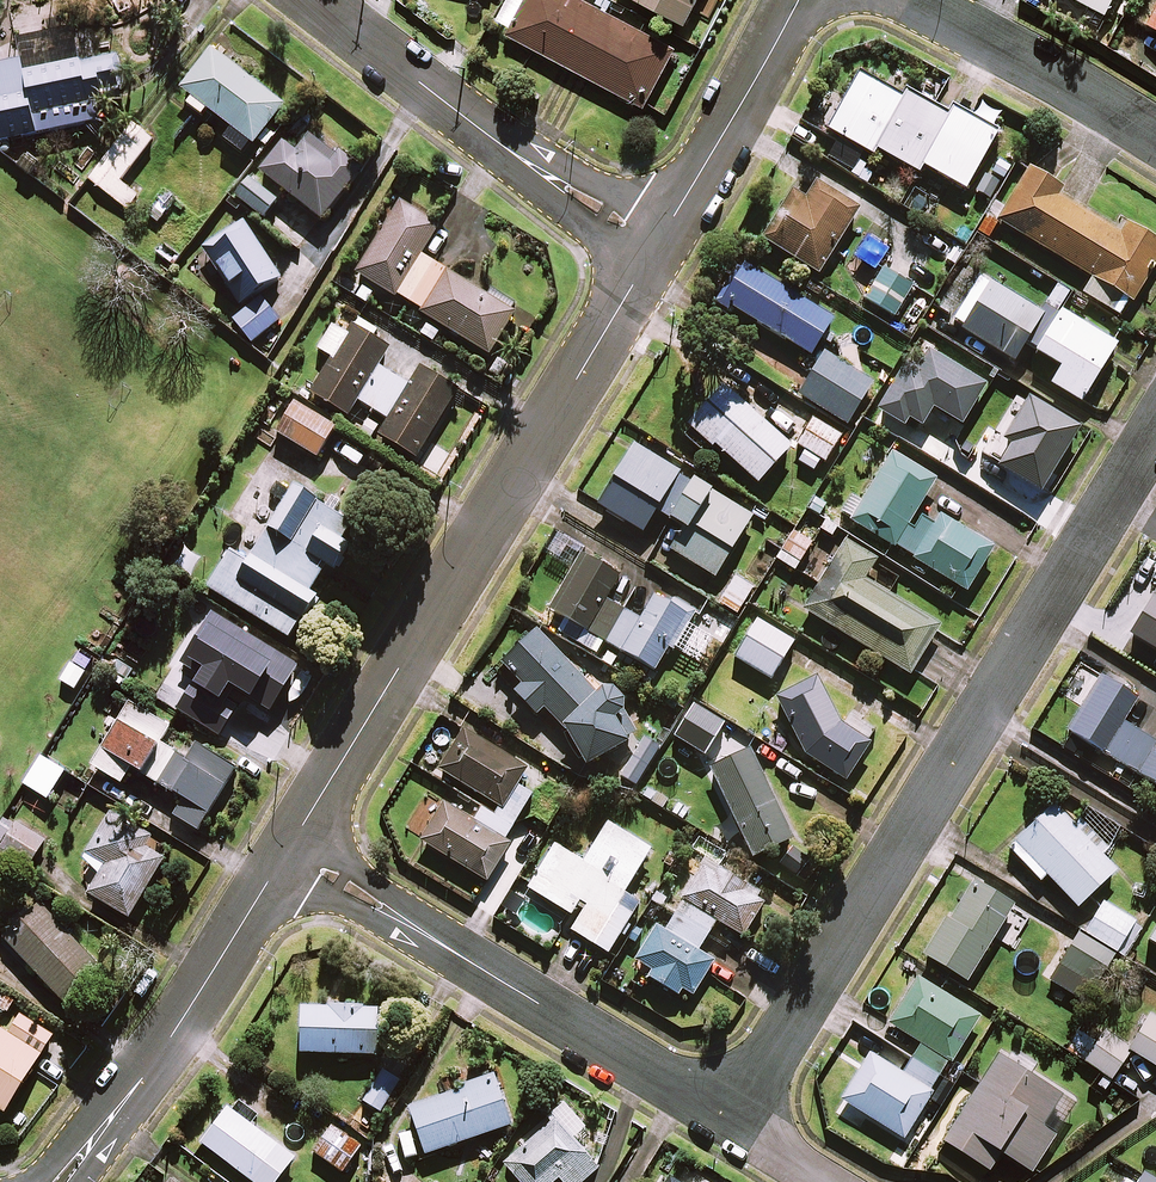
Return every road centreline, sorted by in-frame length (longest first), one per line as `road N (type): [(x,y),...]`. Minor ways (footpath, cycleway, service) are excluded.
road 1 (residential): [(1155,426),(730,1121)]
road 2 (residential): [(655,248),(289,851)]
road 3 (residential): [(730,1121),(289,851)]
road 4 (residential): [(312,0),(513,154),(655,248)]
road 5 (residential): [(289,851),(157,1061),(62,1181)]
road 6 (residential): [(801,0),(655,248)]
road 7 (residential): [(914,0),(1155,137)]

